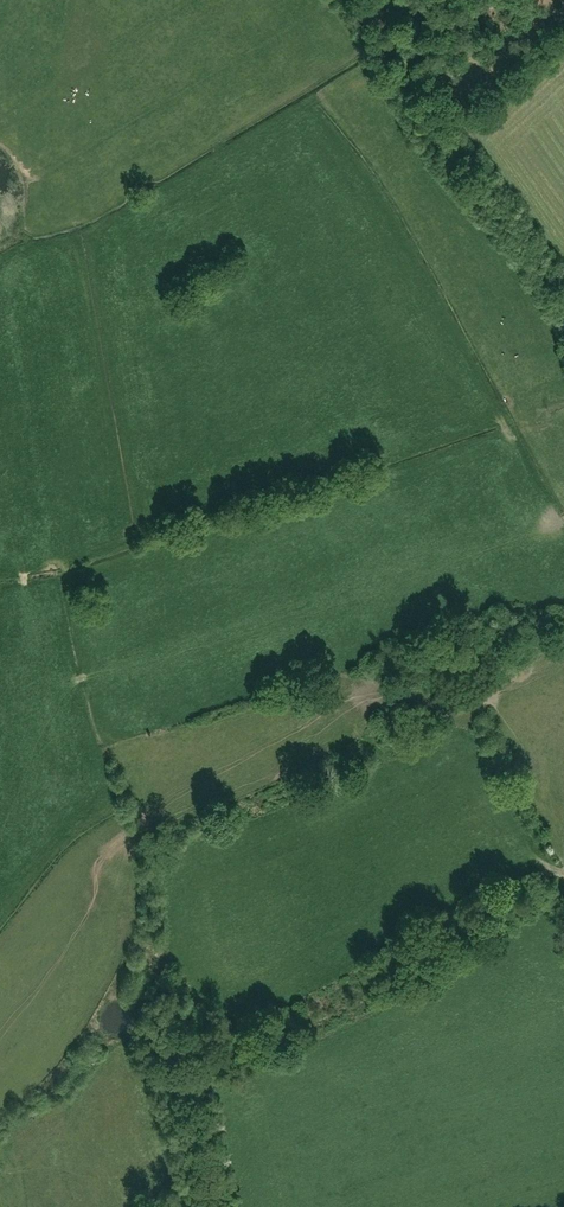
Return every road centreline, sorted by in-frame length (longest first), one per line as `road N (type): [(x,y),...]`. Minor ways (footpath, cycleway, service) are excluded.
road 1 (track): [(405,0),(418,25),(439,37),(503,0)]

